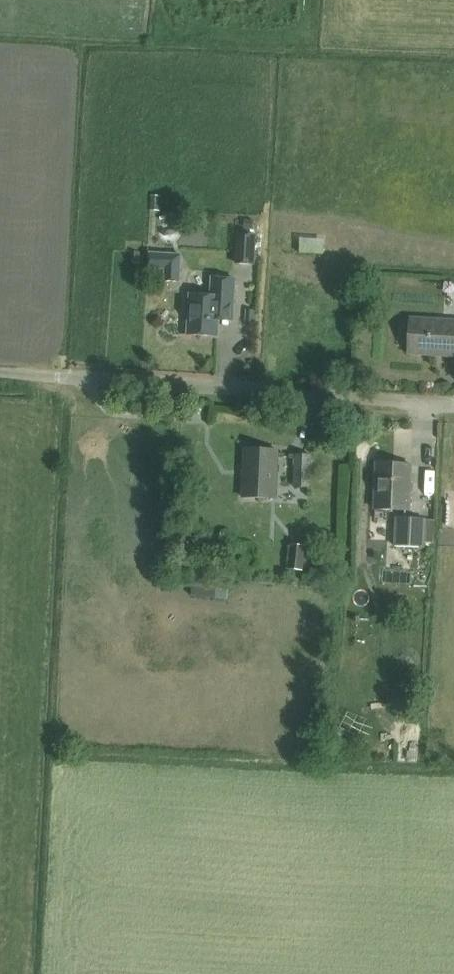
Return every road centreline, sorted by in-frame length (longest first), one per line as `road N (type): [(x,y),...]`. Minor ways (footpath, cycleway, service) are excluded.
road 1 (track): [(0,371),(453,401)]

